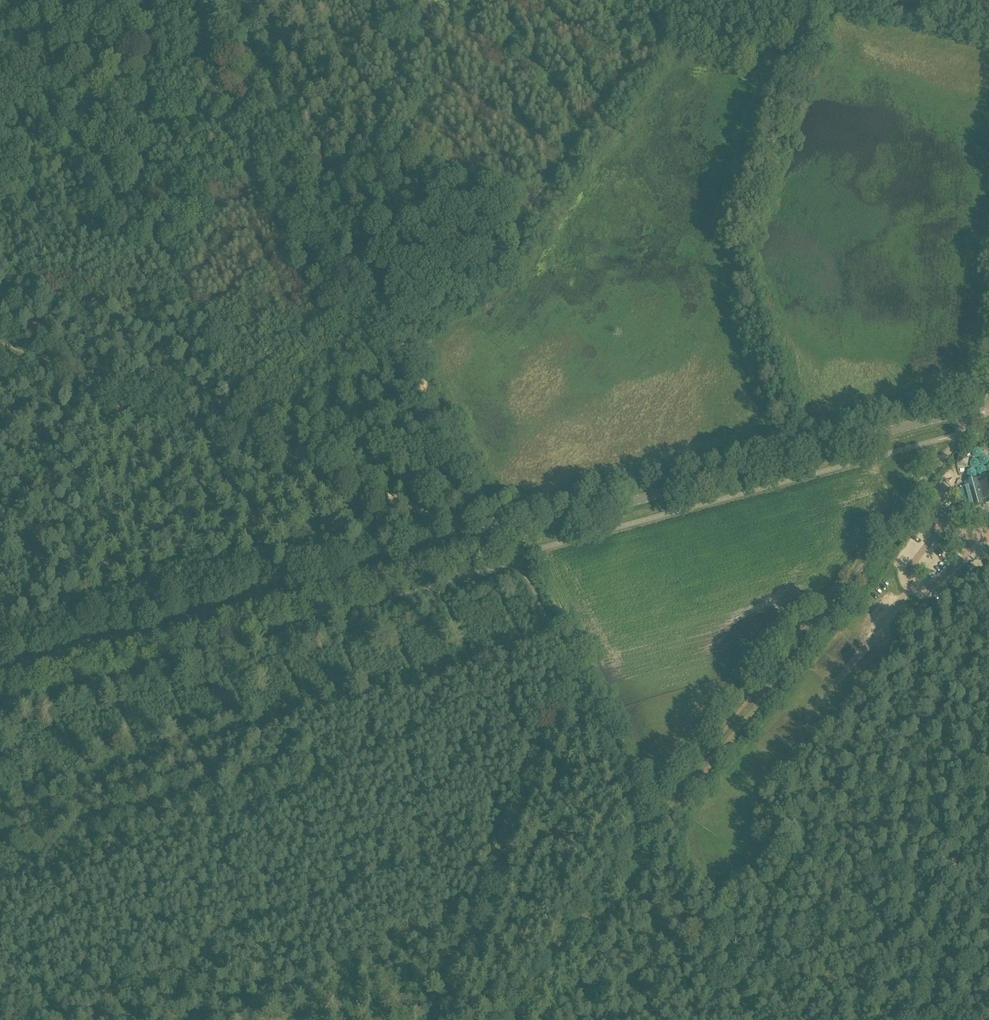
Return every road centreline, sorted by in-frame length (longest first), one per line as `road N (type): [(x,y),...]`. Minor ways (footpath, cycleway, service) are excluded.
road 1 (tertiary): [(988,404),(0,675)]
road 2 (track): [(280,437),(151,228),(138,0)]
road 3 (track): [(926,480),(655,829)]
road 4 (track): [(501,538),(328,201)]
road 5 (track): [(274,444),(22,344)]
road 6 (track): [(501,538),(274,444)]
road 7 (track): [(655,829),(500,1019)]
road 8 (track): [(328,201),(222,0)]

